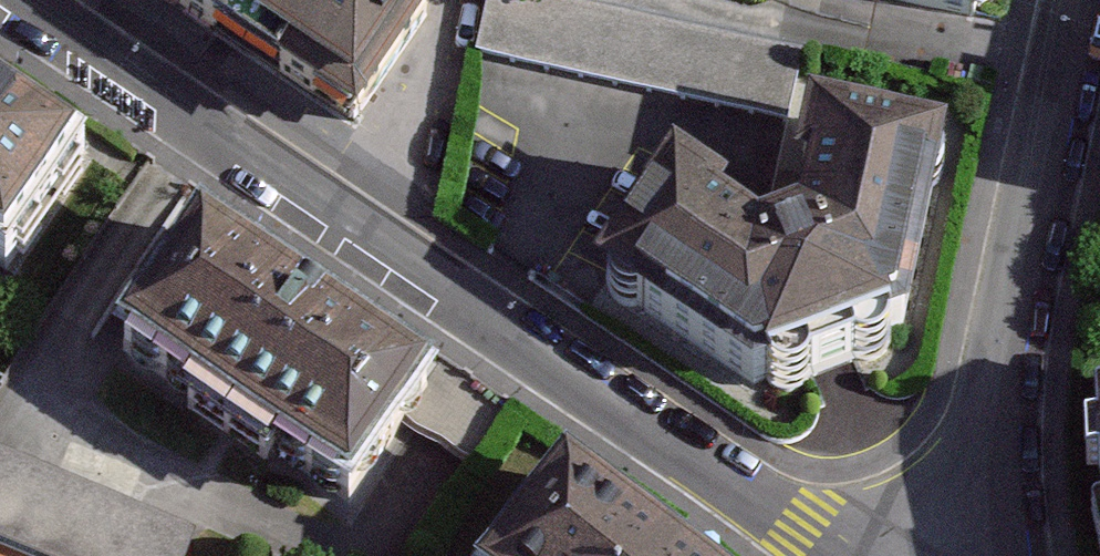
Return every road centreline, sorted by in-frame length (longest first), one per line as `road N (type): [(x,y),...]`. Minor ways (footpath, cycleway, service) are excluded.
road 1 (residential): [(31,0),(454,287),(477,320),(737,501),(795,532),(905,555)]
road 2 (residential): [(975,555),(1080,0)]

